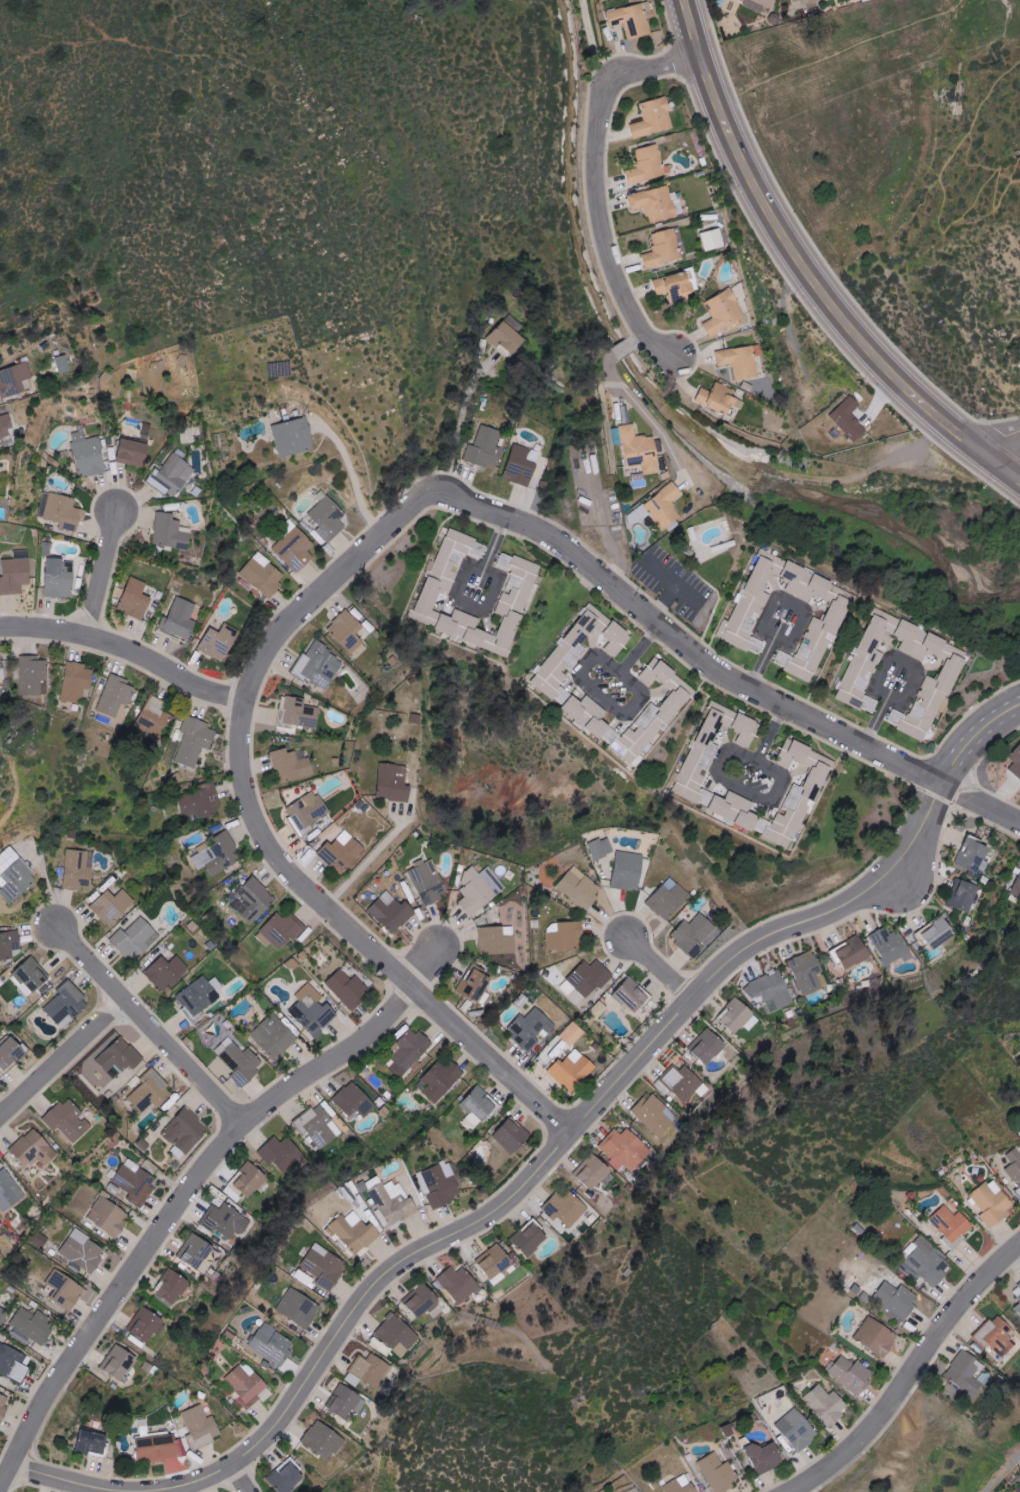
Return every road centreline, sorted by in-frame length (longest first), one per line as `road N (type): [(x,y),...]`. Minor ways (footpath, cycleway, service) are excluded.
road 1 (residential): [(943,784),(720,673),(531,526),(442,495),(407,508),(259,663),(239,738),(244,788),(258,829),(292,876),(569,1133)]
road 2 (residential): [(10,1464),(138,1491),(193,1482),(249,1452),(384,1274),(519,1190),(728,961),(880,880),(907,850),(943,784)]
road 3 (residential): [(0,1486),(54,1383),(195,1177),(243,1124),(367,1035),(413,987)]
road 4 (secondary): [(1019,479),(902,384),(800,262),(722,119),(685,0)]
road 5 (residential): [(701,58),(618,80),(597,132),(598,199),(614,274),(643,333),(675,356)]
road 6 (residential): [(790,1491),(863,1437),(958,1305),(1019,1244)]
road 7 (residential): [(55,927),(243,1124)]
road 8 (residential): [(0,627),(101,639),(200,688),(246,700)]
road 9 (residential): [(0,1114),(124,999)]
road 10 (residential): [(86,635),(117,510)]

